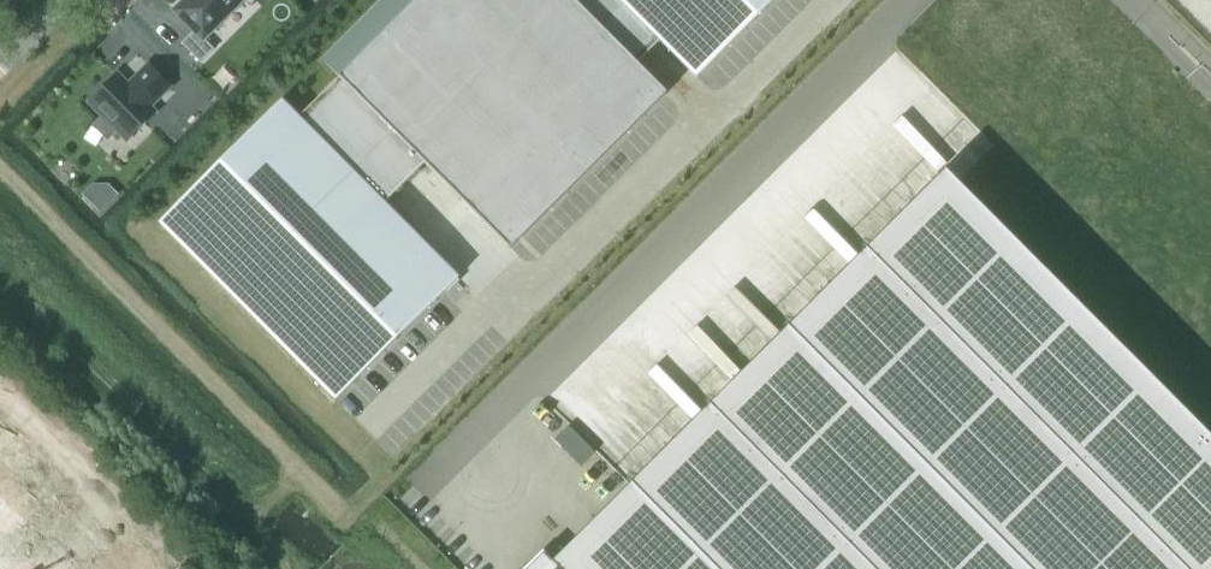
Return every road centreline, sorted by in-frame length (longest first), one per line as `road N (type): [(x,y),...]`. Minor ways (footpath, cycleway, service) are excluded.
road 1 (unclassified): [(358,452),(821,0)]
road 2 (track): [(336,509),(0,171)]

